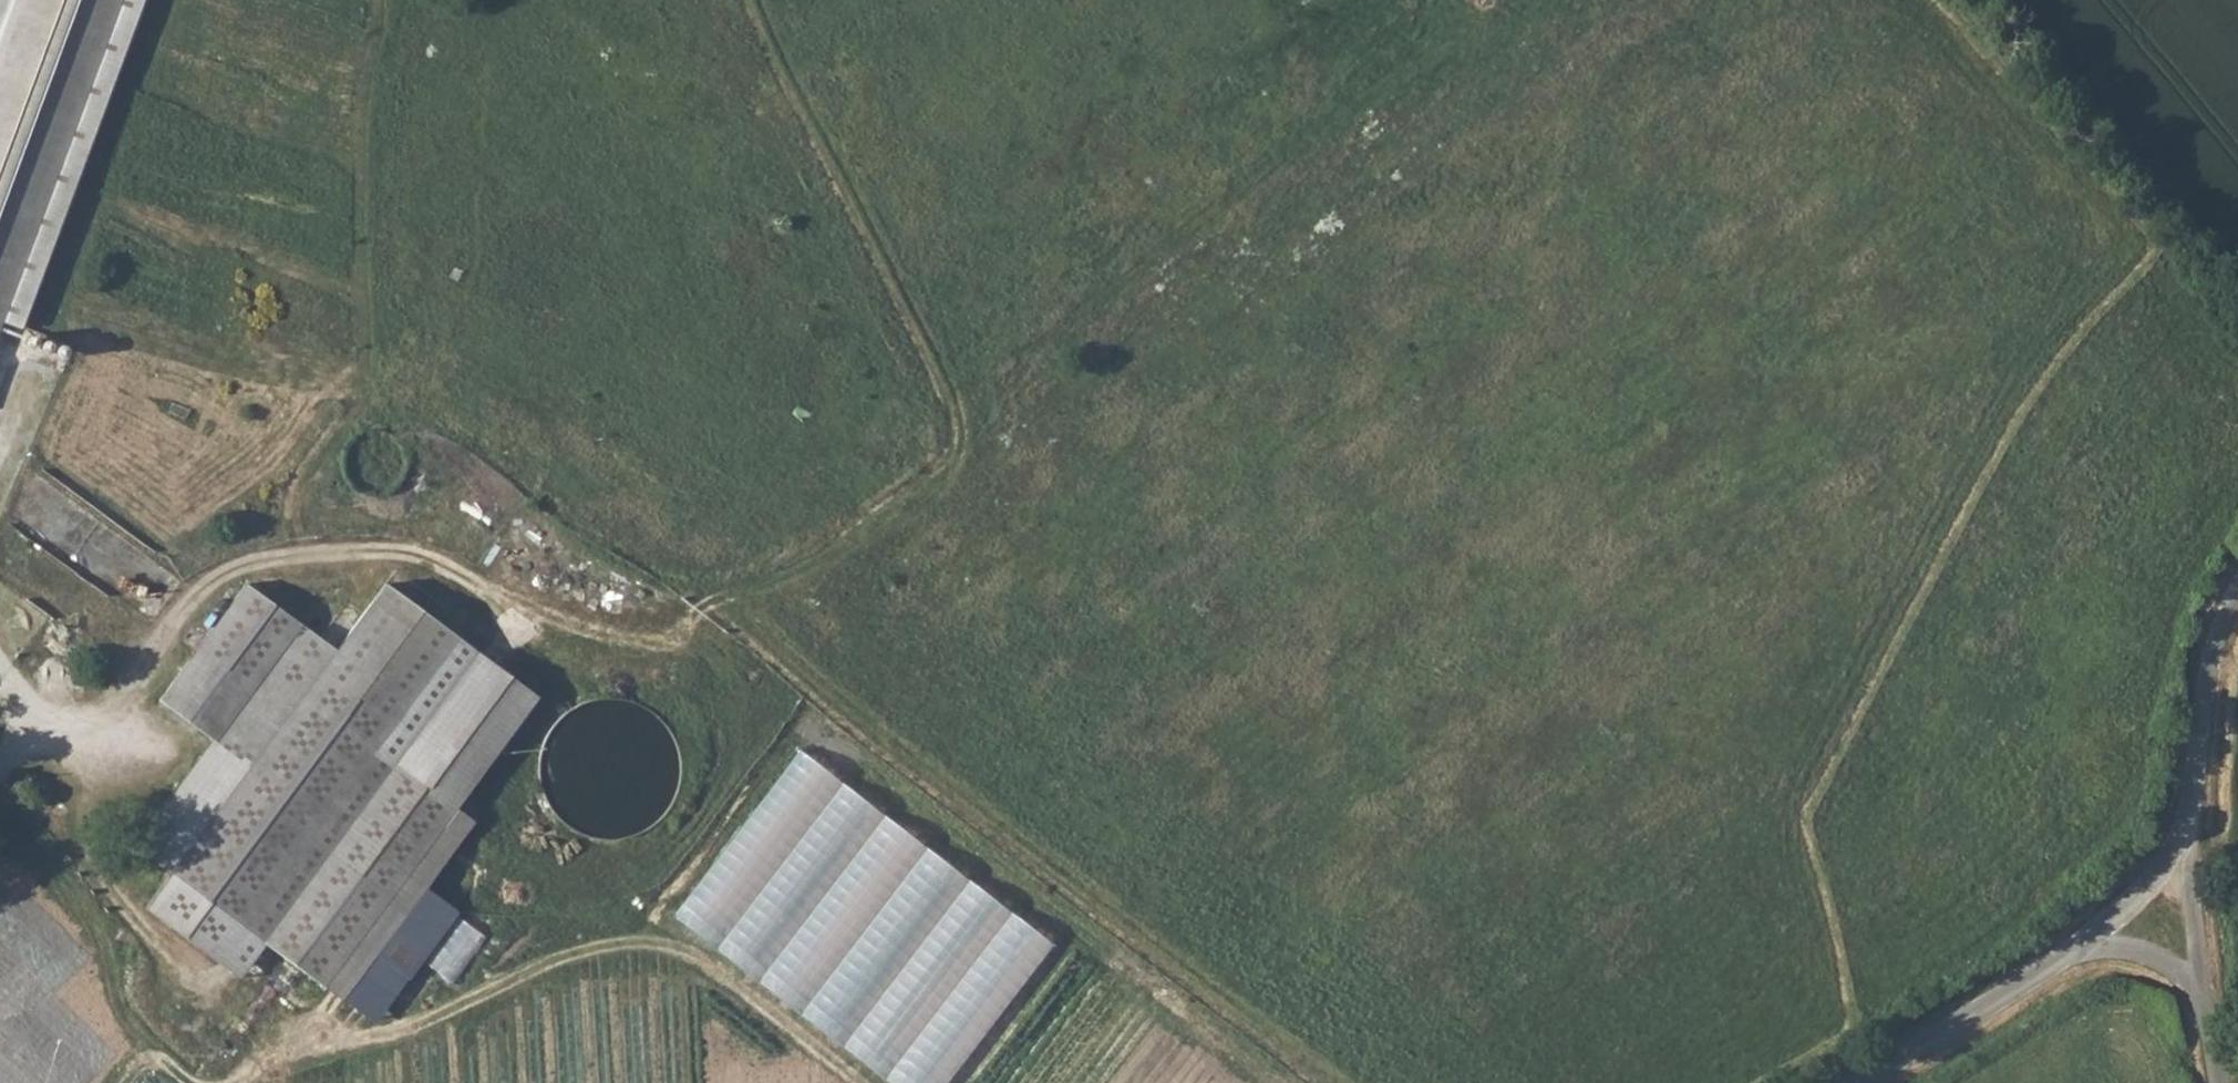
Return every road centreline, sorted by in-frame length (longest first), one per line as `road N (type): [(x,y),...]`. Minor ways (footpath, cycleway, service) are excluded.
road 1 (unclassified): [(1853,1082),(2079,947),(2137,899),(2185,839)]
road 2 (unclassified): [(2185,839),(2205,675),(2237,591)]
road 3 (unclassified): [(2217,1082),(2185,839)]

